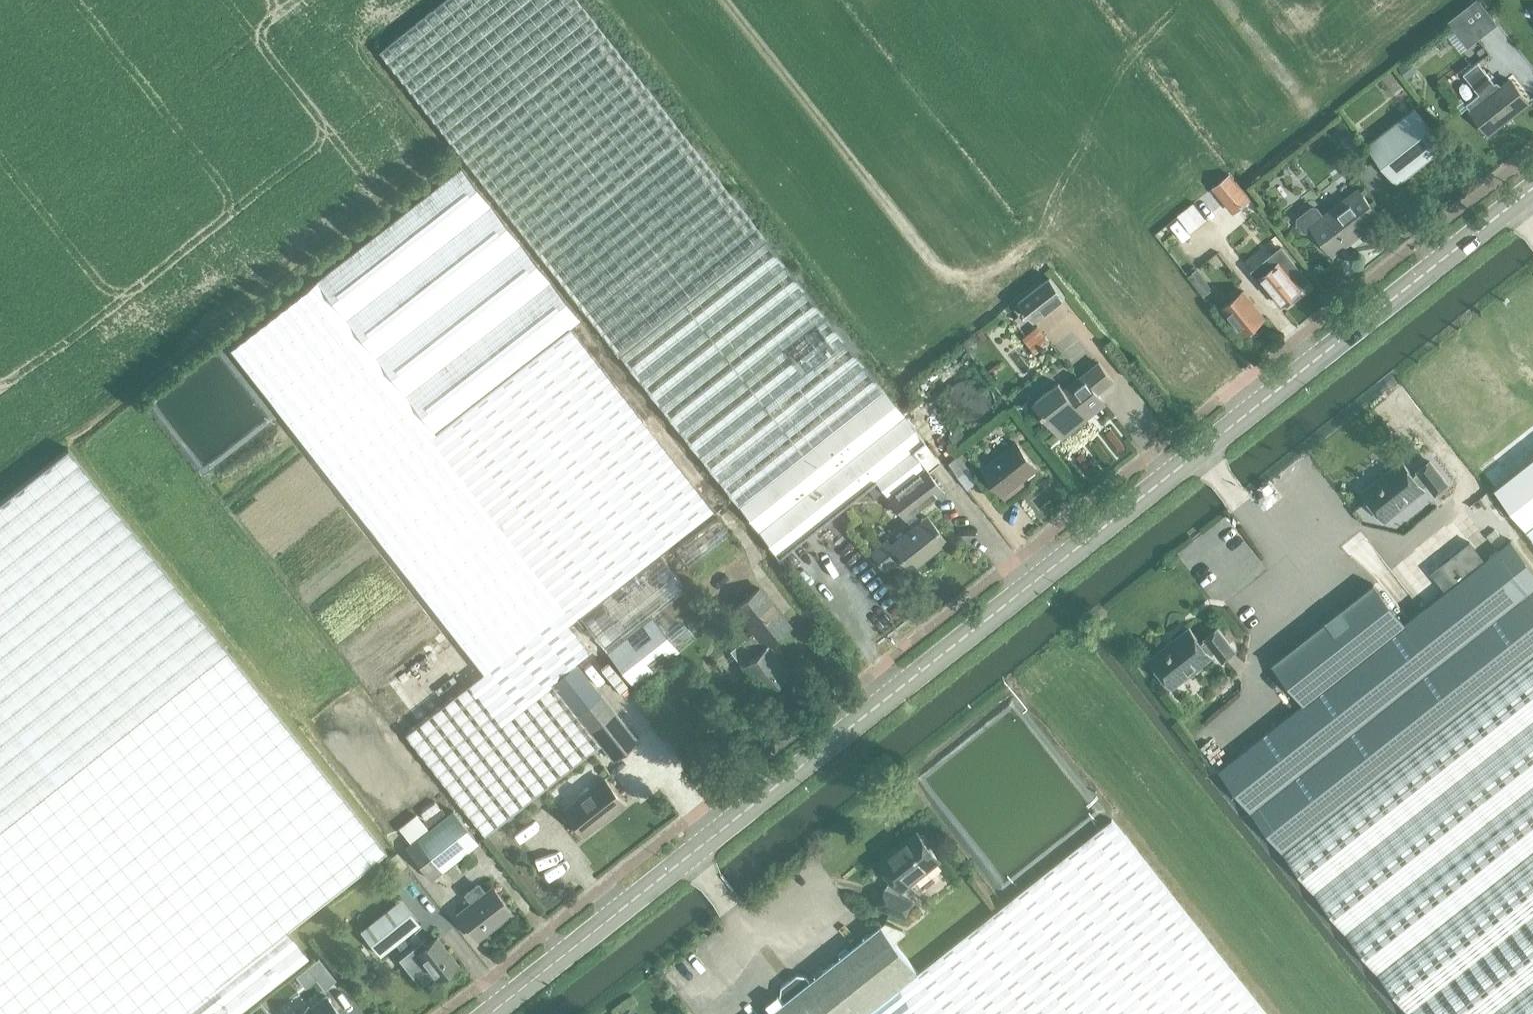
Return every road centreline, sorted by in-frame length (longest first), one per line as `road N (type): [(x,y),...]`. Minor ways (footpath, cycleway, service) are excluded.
road 1 (secondary): [(489,1013),(1532,189)]
road 2 (track): [(725,0),(947,276),(978,278),(1035,245),(1057,243),(1197,415)]

